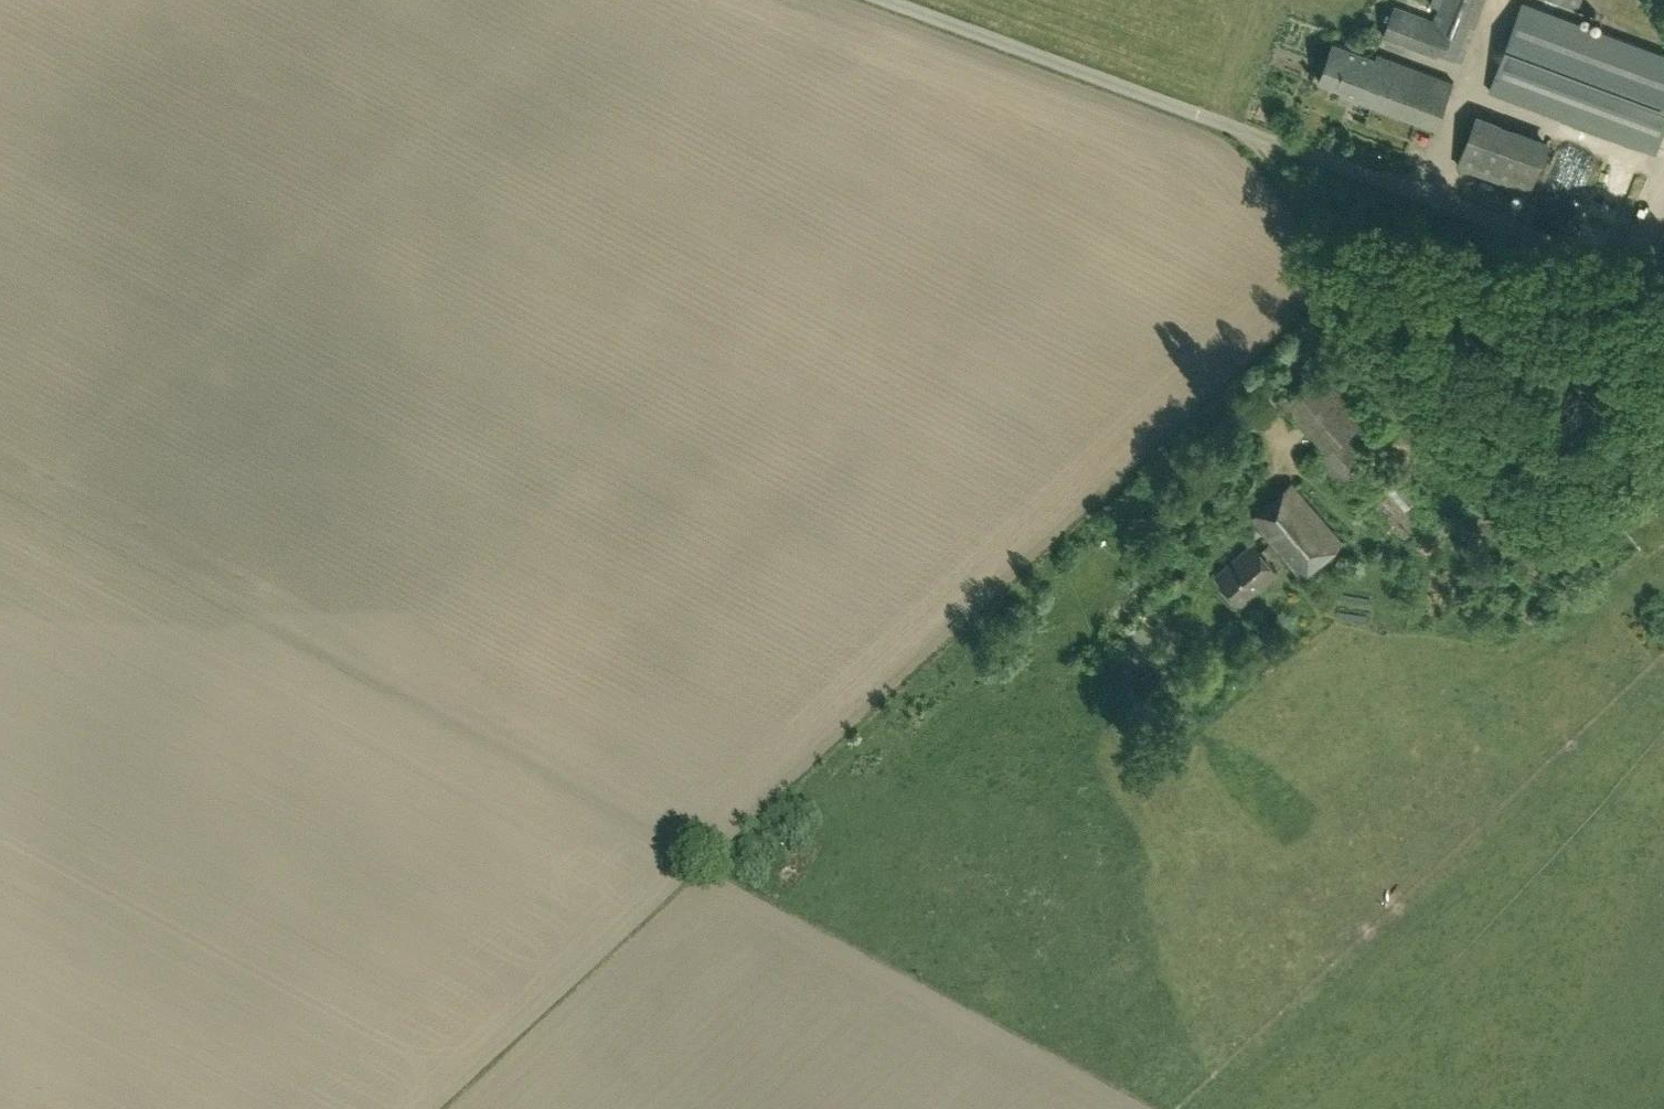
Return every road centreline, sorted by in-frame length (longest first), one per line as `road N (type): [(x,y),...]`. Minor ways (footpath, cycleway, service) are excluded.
road 1 (track): [(1663,288),(876,0)]

